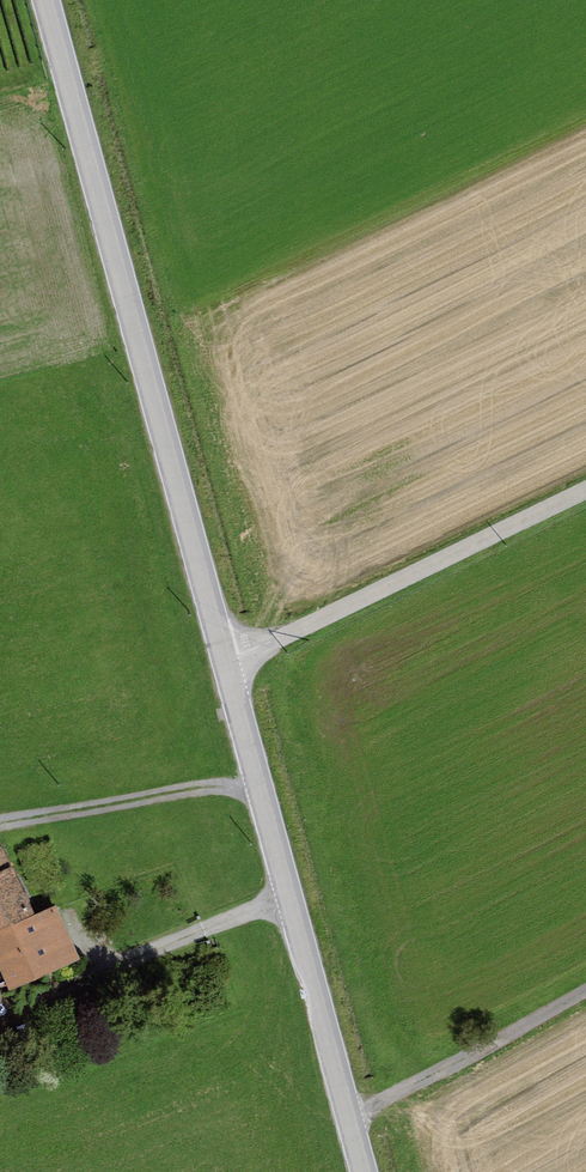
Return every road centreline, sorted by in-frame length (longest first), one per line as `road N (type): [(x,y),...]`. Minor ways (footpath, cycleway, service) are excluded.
road 1 (unclassified): [(46,0),(226,665)]
road 2 (unclassified): [(226,665),(366,1171)]
road 3 (unclassified): [(585,493),(226,665)]

